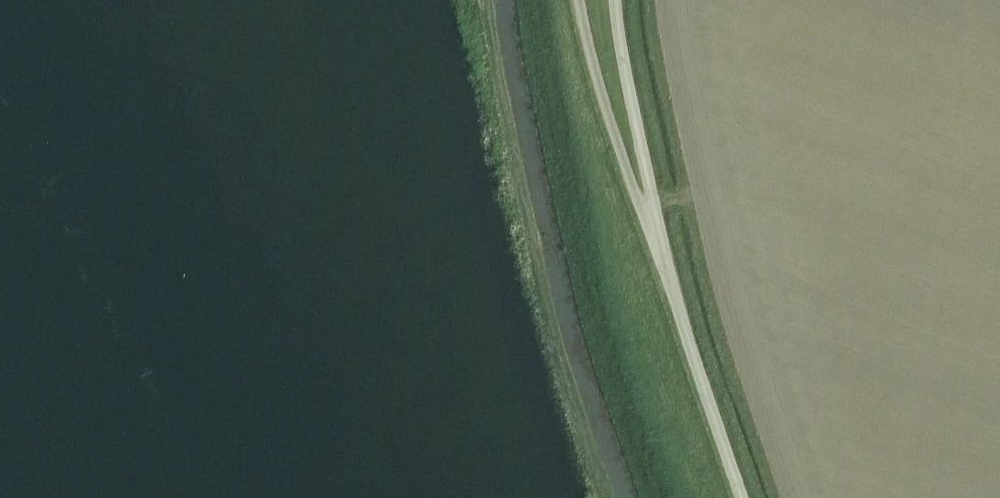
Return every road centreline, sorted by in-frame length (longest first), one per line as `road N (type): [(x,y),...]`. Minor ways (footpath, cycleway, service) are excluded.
road 1 (unclassified): [(661,257),(612,125),(580,0)]
road 2 (unclassified): [(661,257),(614,0)]
road 3 (unclassified): [(743,497),(661,257)]

